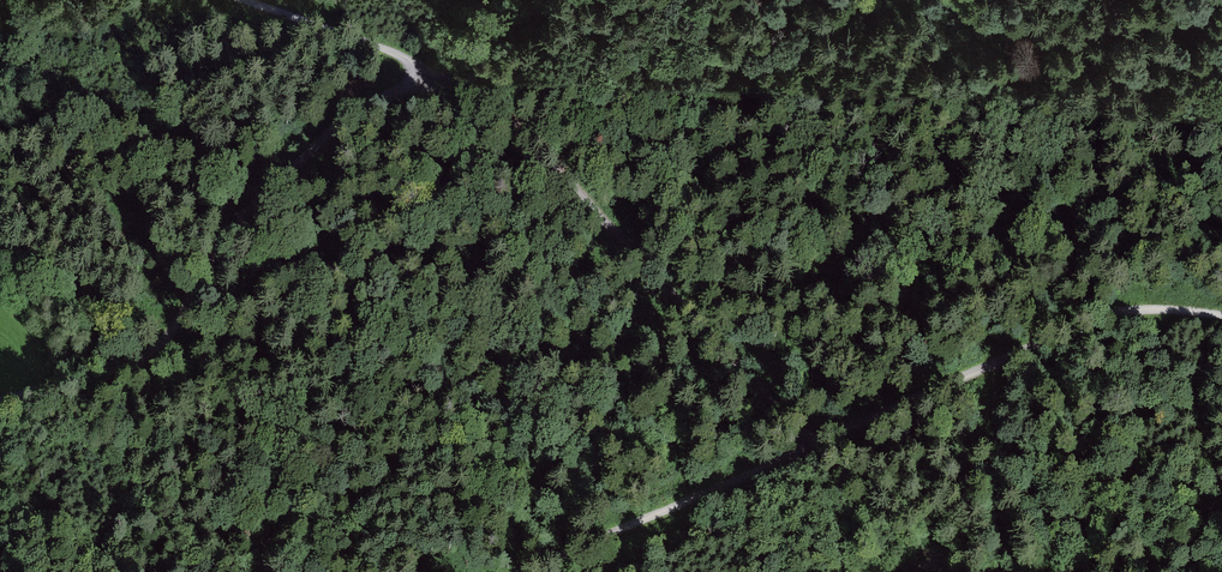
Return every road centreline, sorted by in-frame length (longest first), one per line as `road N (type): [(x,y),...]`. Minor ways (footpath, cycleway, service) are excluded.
road 1 (track): [(73,377),(180,324),(223,251),(296,160),(365,103),(421,83),(483,84)]
road 2 (track): [(483,84),(814,445)]
road 3 (track): [(814,445),(1109,314),(1162,308),(1221,317)]
road 4 (track): [(527,571),(814,445)]
road 5 (track): [(756,0),(738,42),(704,71),(640,82),(483,84)]
road 6 (track): [(243,0),(407,59),(421,83)]

